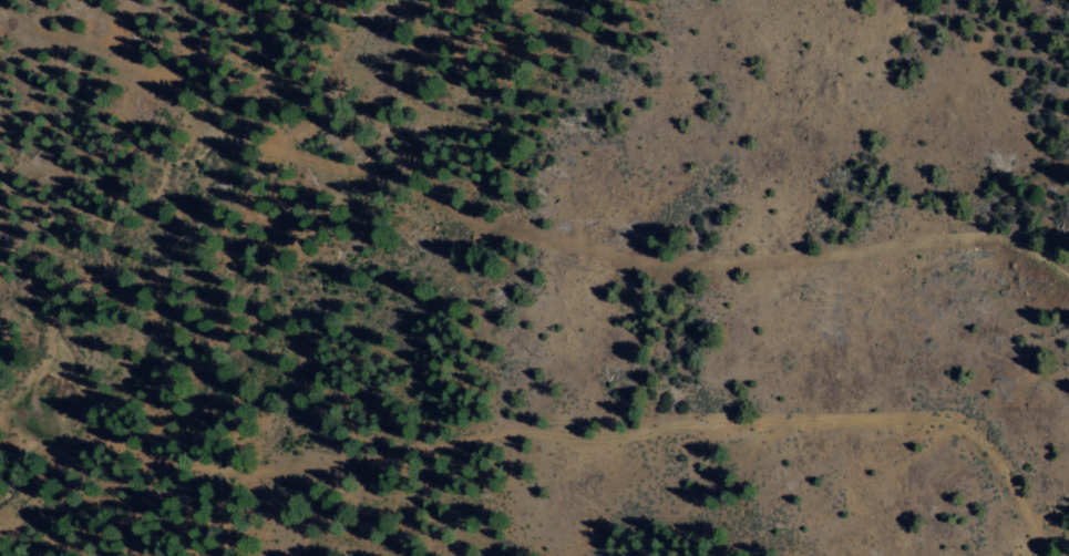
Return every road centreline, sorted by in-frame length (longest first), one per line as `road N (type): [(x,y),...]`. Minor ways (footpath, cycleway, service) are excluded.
road 1 (residential): [(329,555),(312,342),(294,336),(220,182),(141,102),(80,72),(0,80)]
road 2 (residential): [(244,0),(188,151)]

